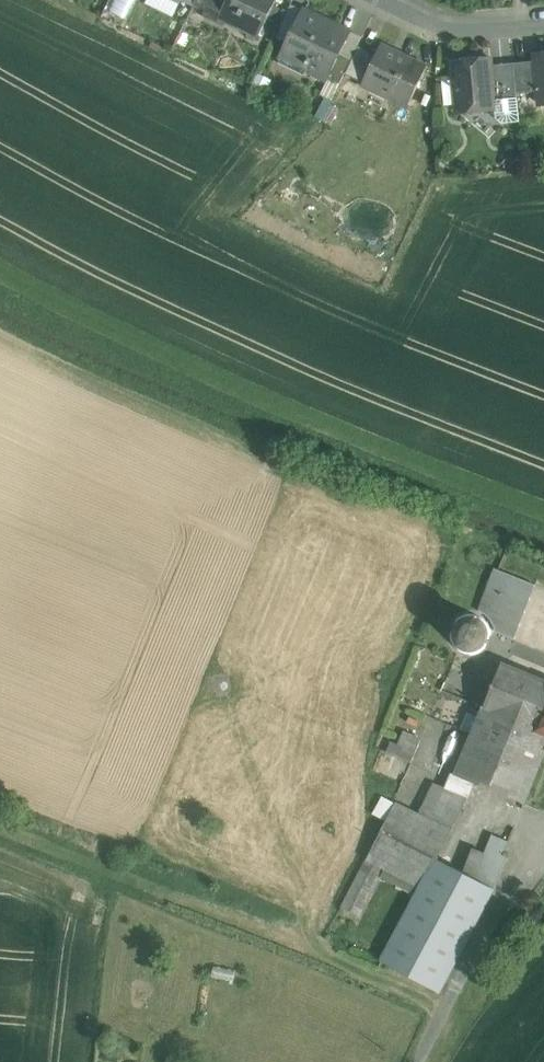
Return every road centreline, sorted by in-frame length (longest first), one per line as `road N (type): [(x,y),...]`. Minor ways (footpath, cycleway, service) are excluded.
road 1 (residential): [(543,21),(487,26),(392,0)]

